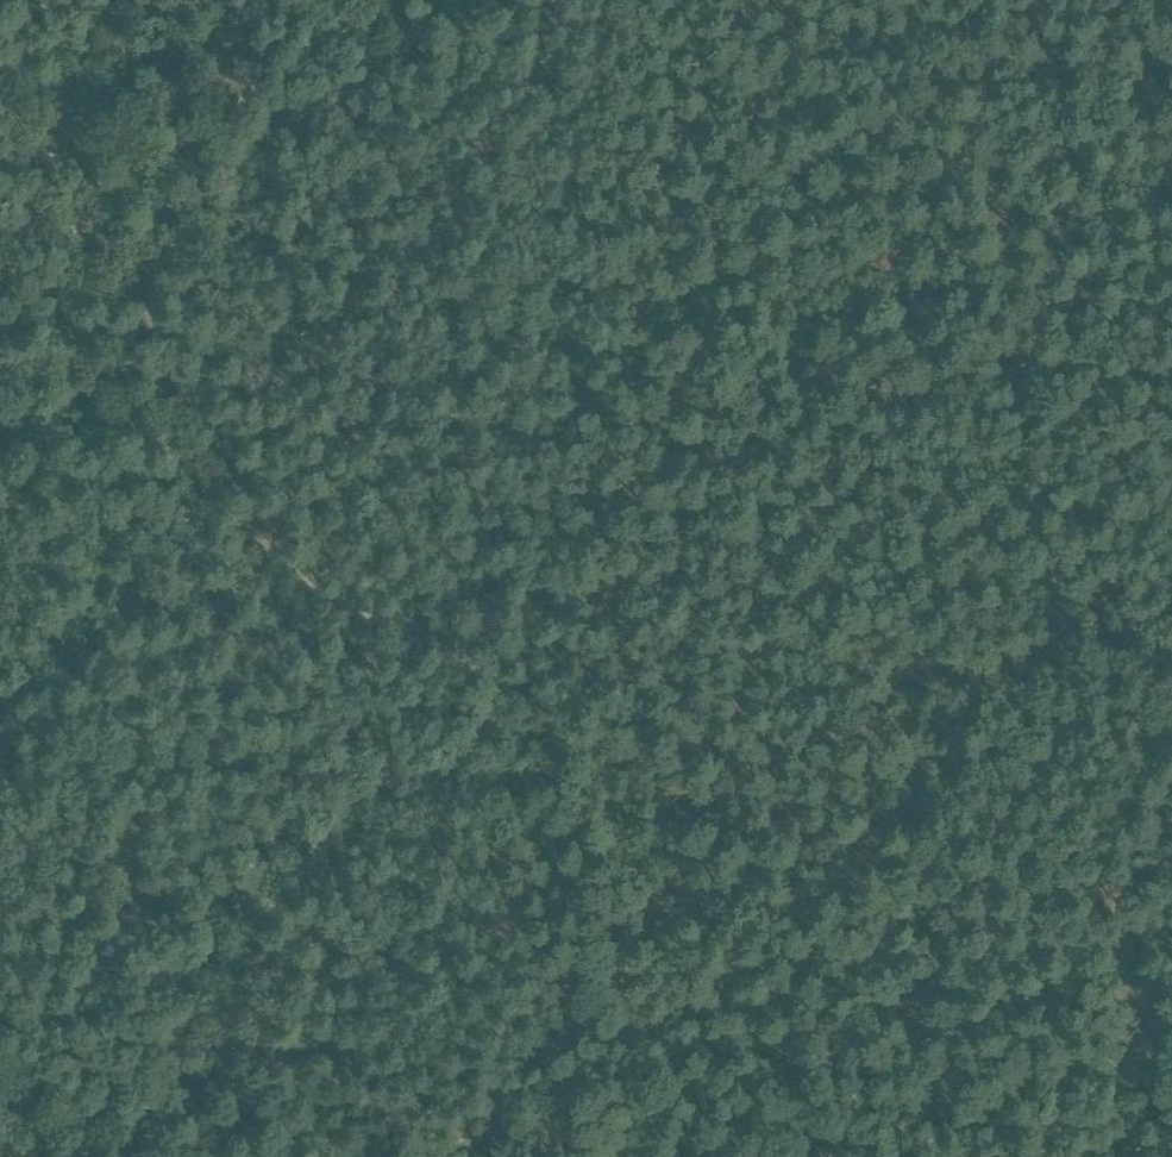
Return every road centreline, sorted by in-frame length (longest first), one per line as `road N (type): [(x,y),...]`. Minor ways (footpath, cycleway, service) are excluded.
road 1 (track): [(375,0),(116,192)]

